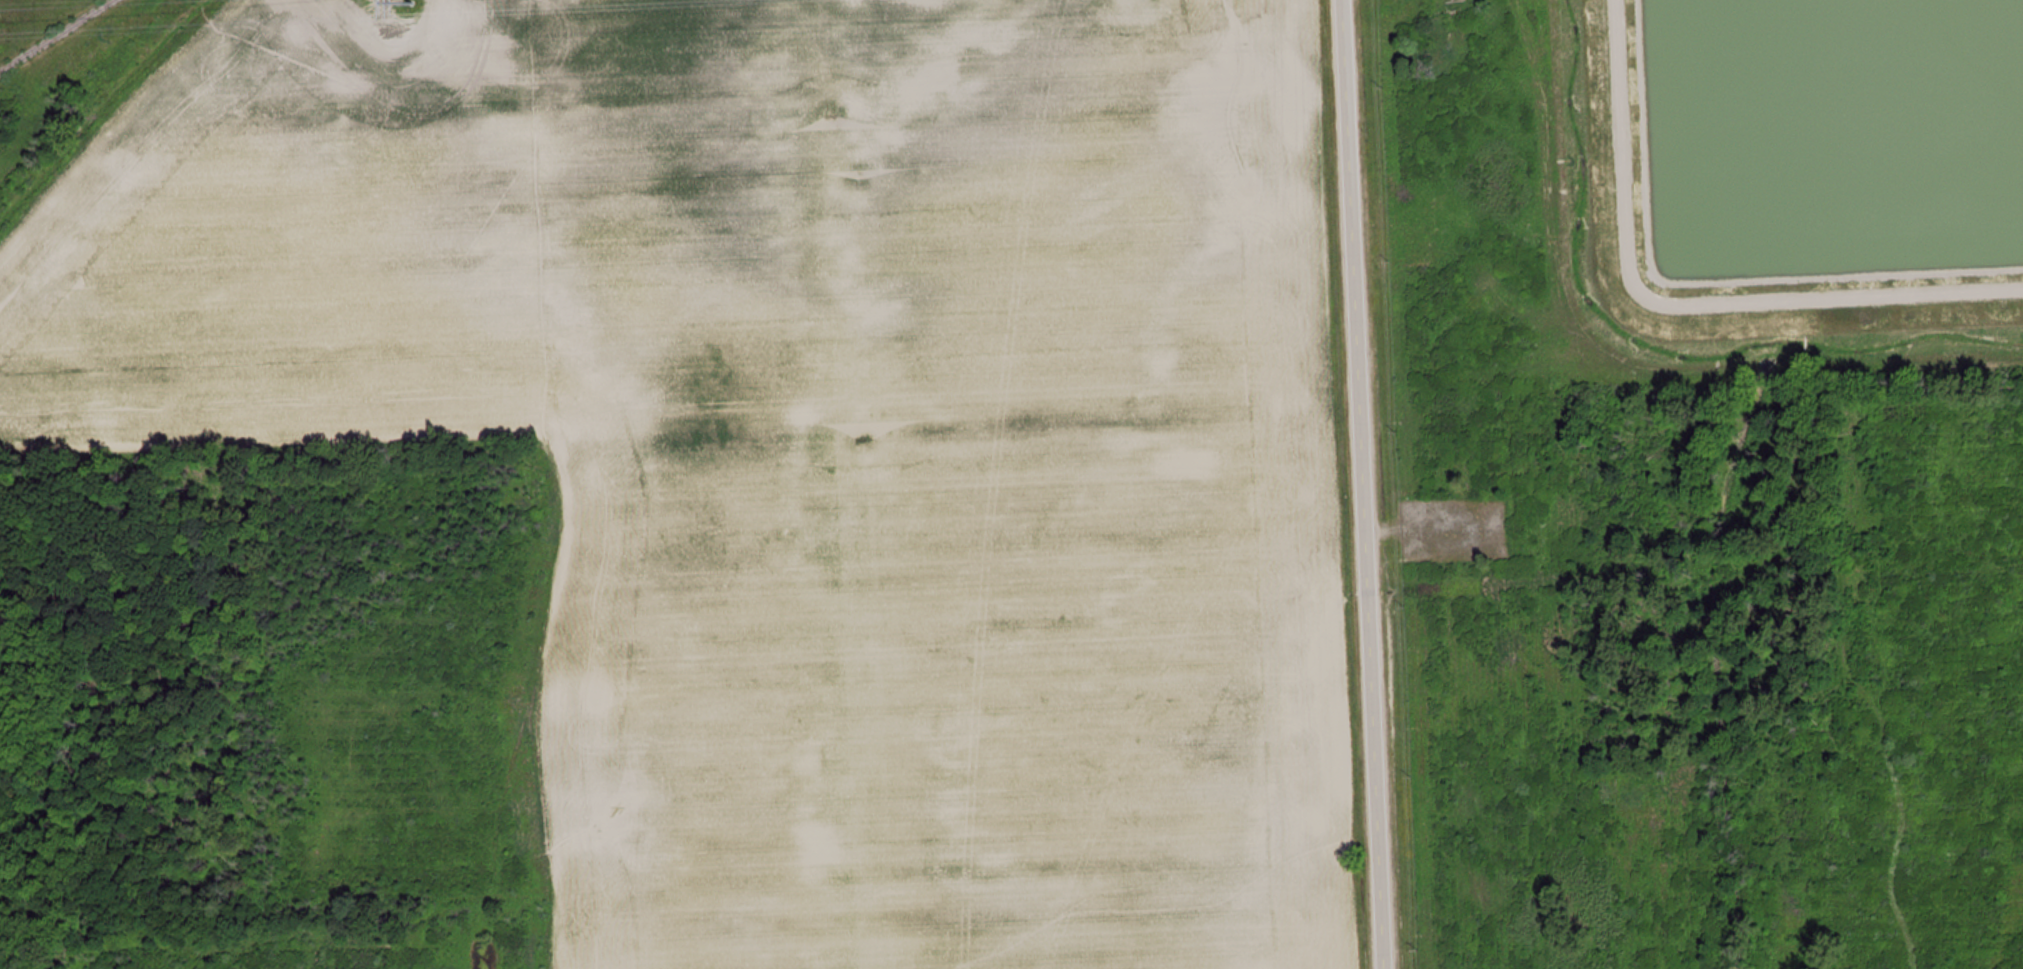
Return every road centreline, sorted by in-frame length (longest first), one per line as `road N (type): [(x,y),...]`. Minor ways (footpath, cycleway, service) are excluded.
road 1 (residential): [(1386,968),(1343,0)]

